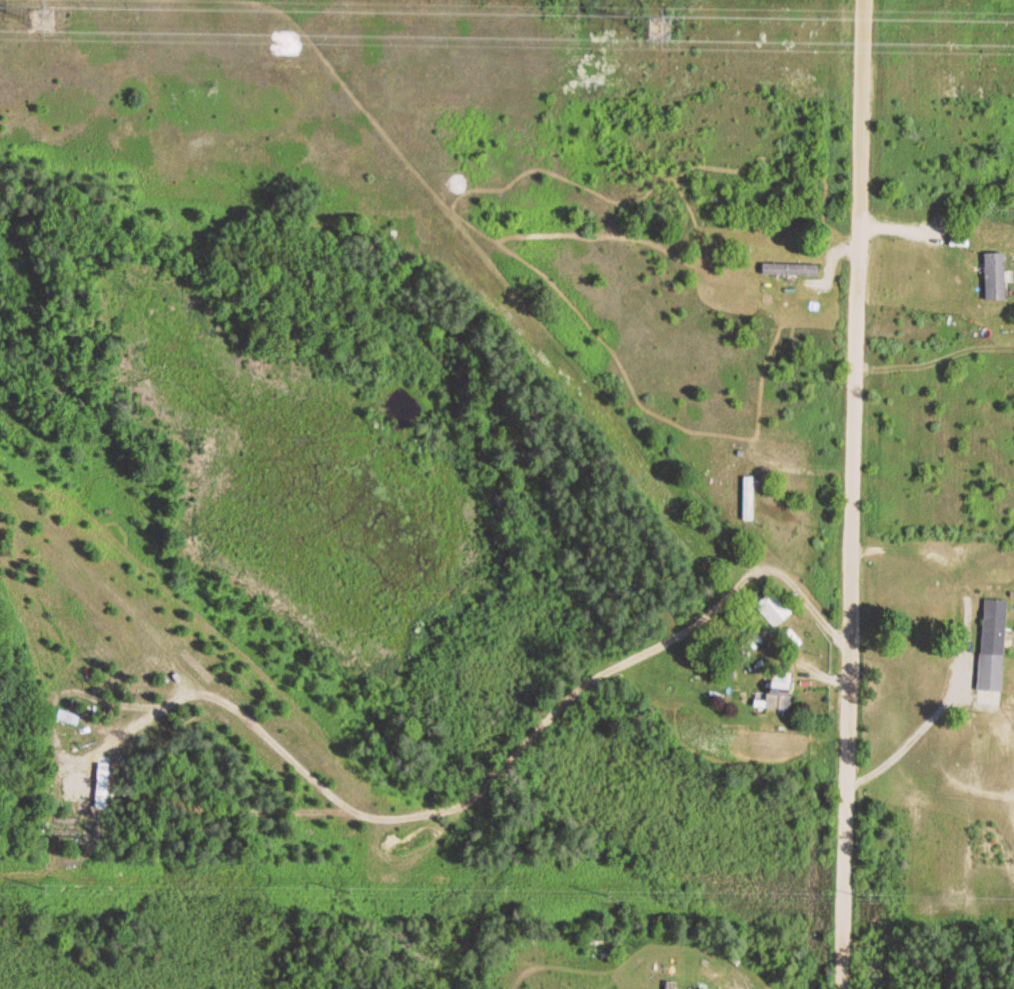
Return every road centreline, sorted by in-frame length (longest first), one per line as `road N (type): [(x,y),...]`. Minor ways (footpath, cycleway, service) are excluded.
road 1 (residential): [(841,988),(865,0)]

